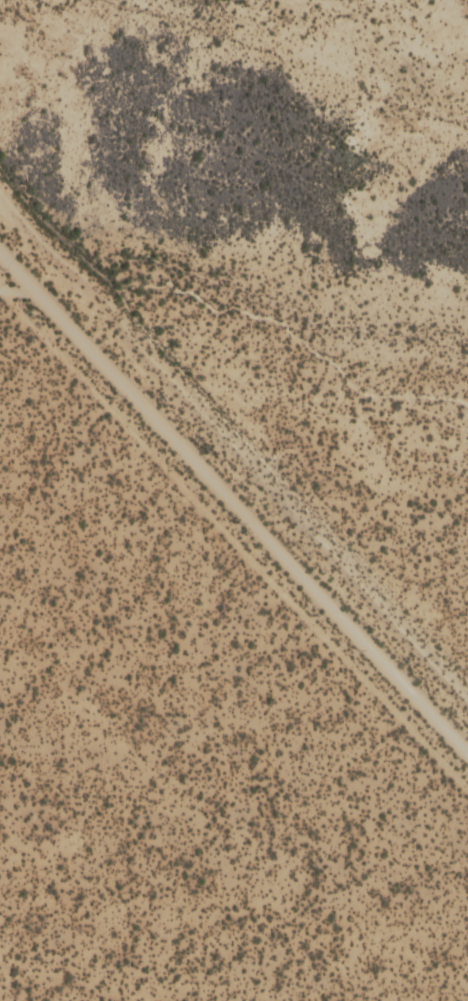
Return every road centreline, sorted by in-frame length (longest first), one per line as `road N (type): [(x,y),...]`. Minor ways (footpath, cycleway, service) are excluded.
road 1 (track): [(467,764),(0,245)]

